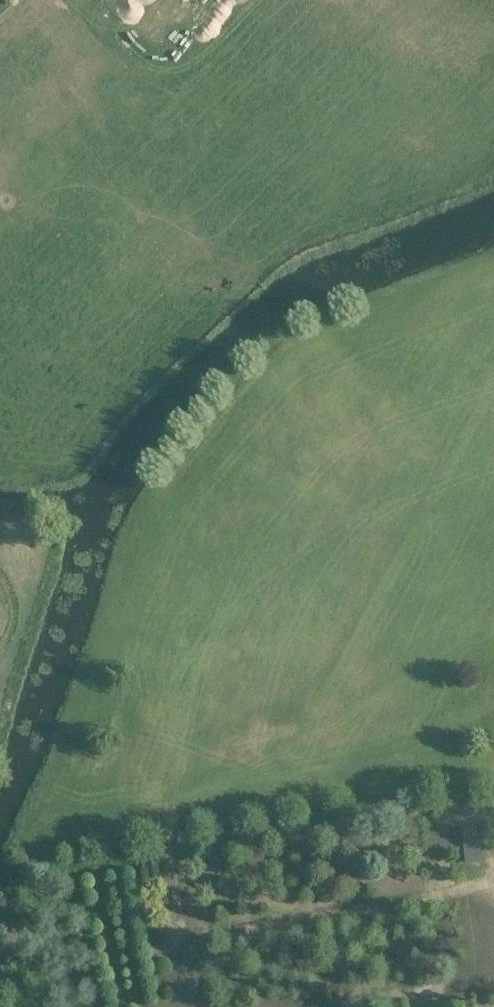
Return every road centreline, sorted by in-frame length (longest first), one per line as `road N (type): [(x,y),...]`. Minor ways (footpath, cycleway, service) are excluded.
road 1 (track): [(161,813),(196,1006)]

